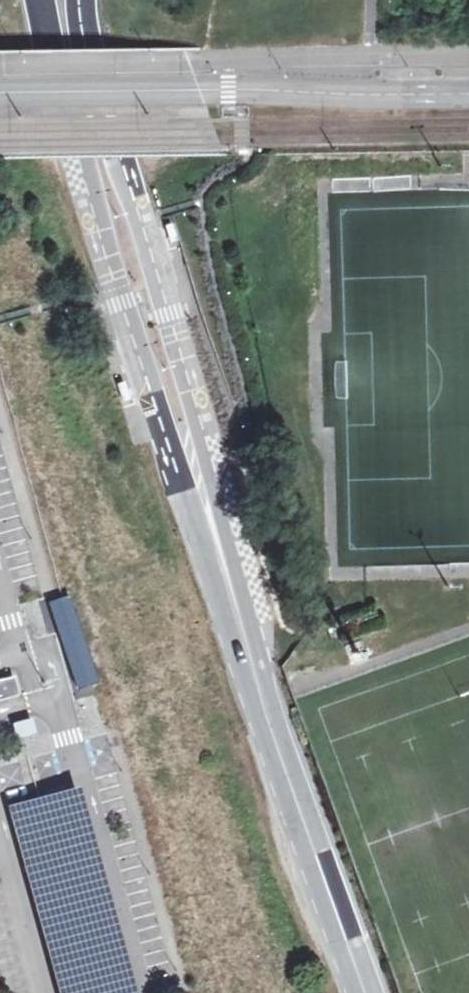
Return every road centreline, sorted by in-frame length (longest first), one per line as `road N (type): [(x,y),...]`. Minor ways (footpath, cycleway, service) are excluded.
road 1 (secondary): [(36,0),(123,306),(258,681)]
road 2 (secondary): [(258,681),(203,421),(88,57),(79,0)]
road 3 (secondary): [(362,992),(258,681)]
road 4 (residential): [(198,91),(468,94)]
road 5 (unclassified): [(198,91),(0,93)]

